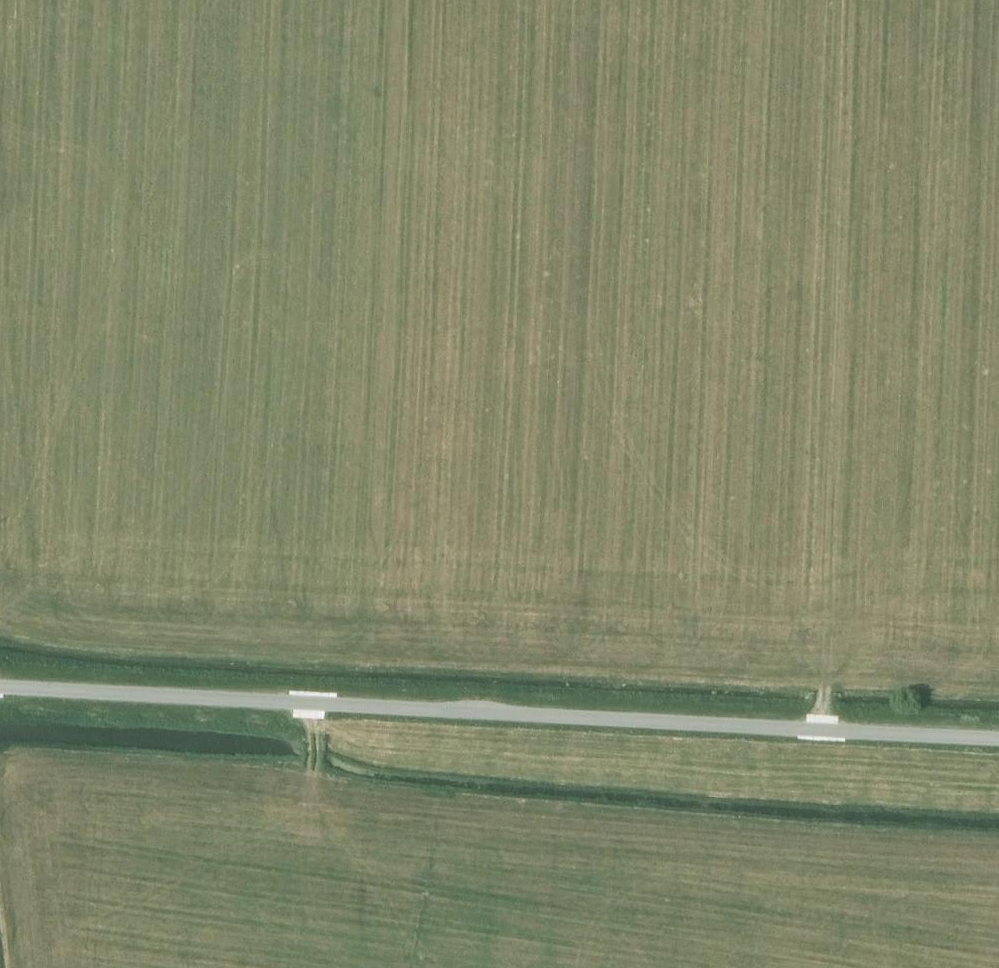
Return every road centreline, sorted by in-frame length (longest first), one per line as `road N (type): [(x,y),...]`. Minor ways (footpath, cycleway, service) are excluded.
road 1 (unclassified): [(0,688),(998,738)]

